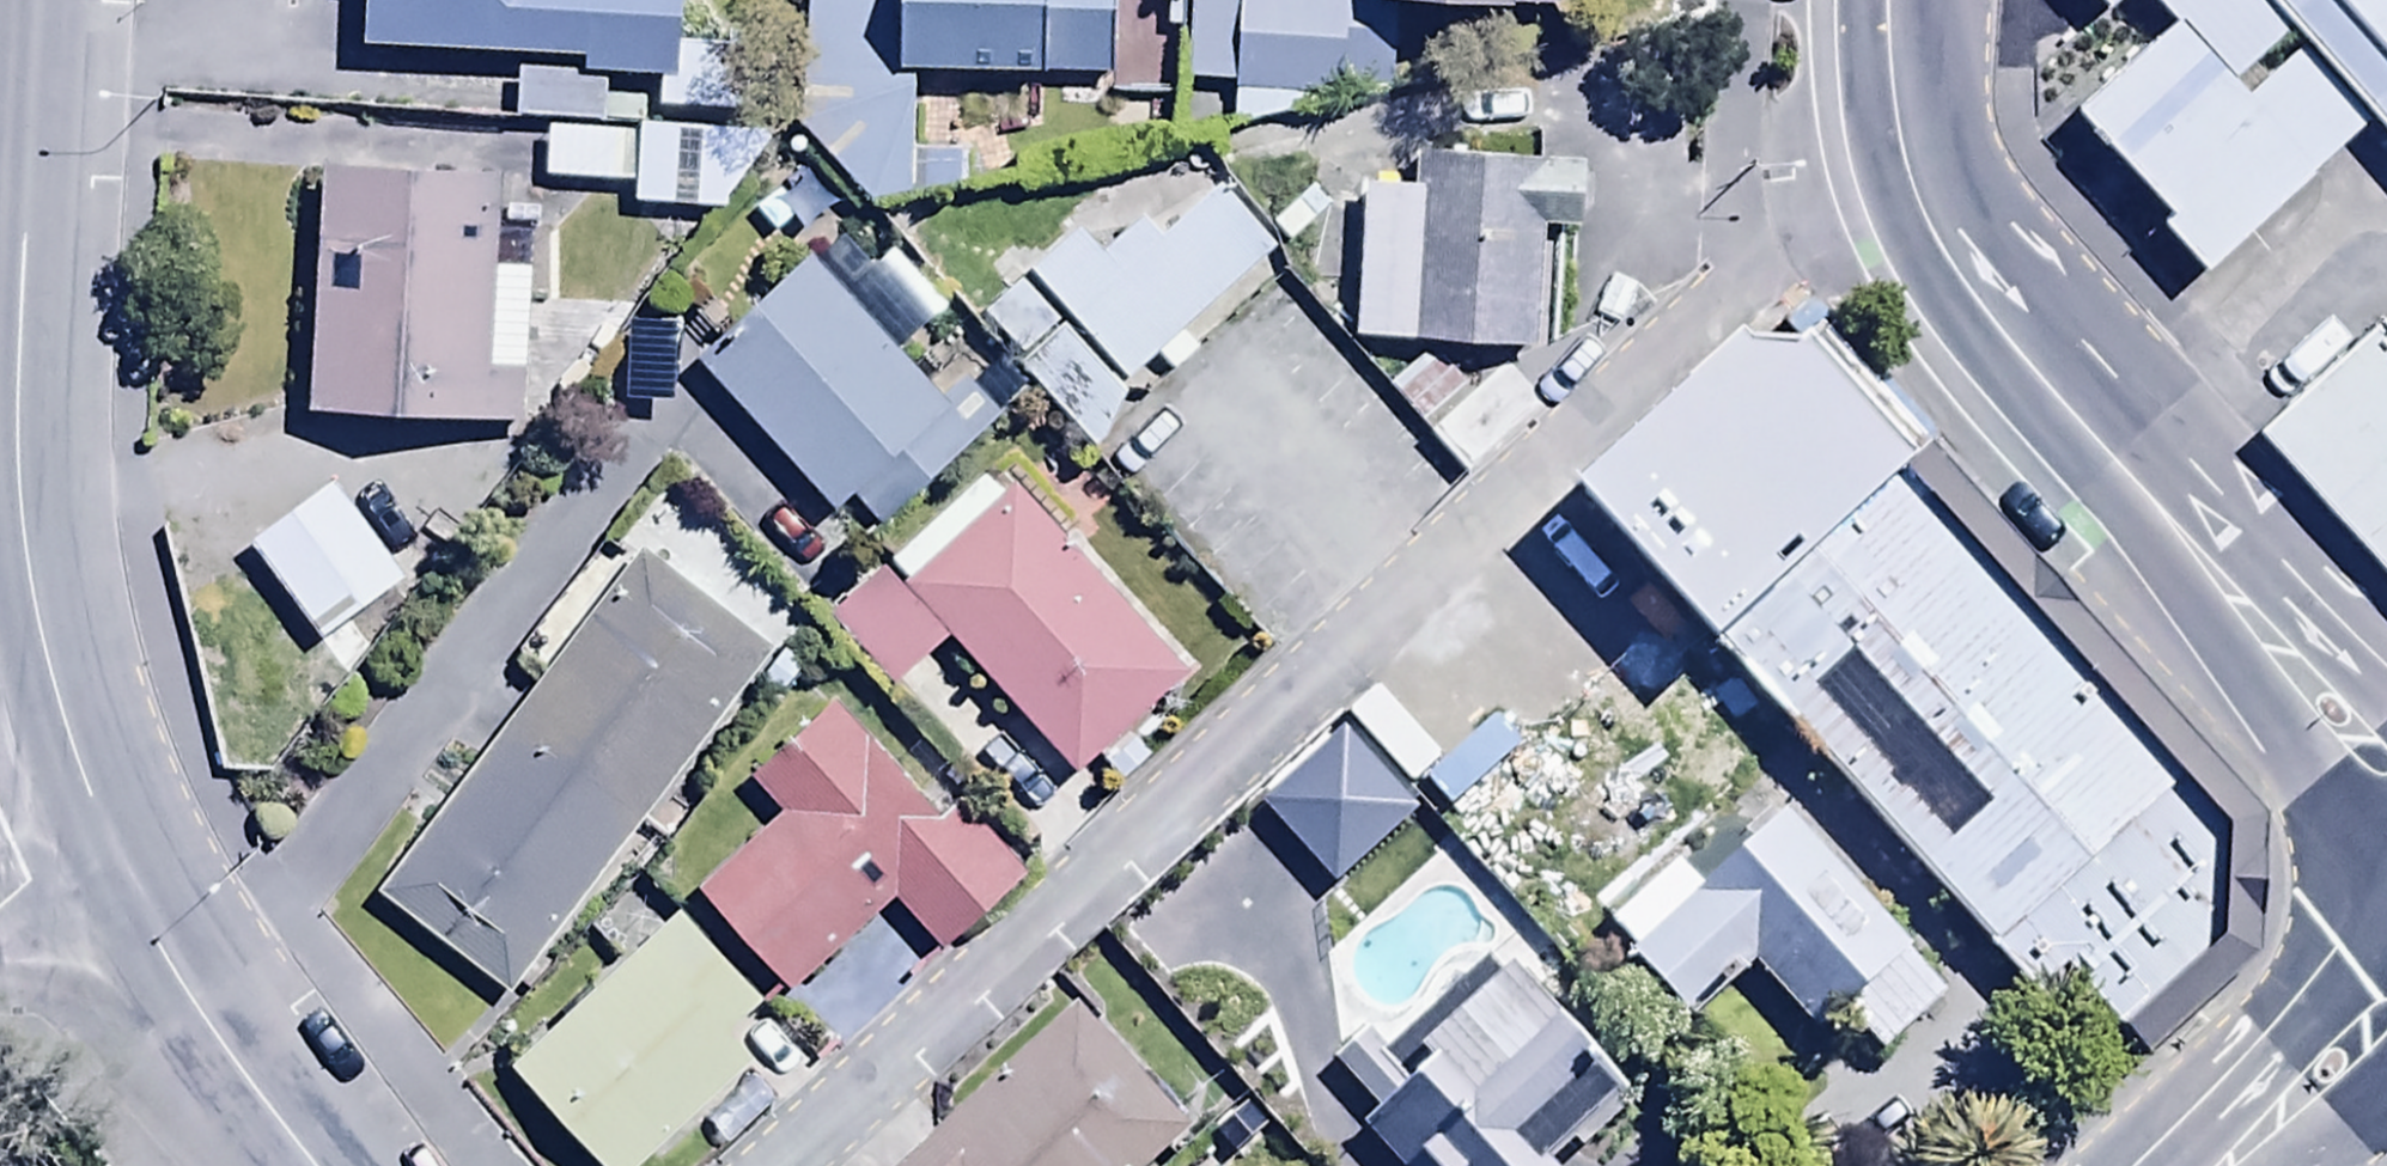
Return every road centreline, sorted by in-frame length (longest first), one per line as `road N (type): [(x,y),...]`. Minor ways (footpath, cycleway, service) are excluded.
road 1 (secondary): [(1870,0),(1863,90),(1873,195),(1922,293),(2386,777)]
road 2 (residential): [(115,921),(41,678),(17,458),(46,0)]
road 3 (residential): [(318,1165),(115,921)]
road 4 (secondary): [(2386,1027),(2231,1165)]
road 5 (secondary): [(2386,1000),(2368,933),(2386,857)]

